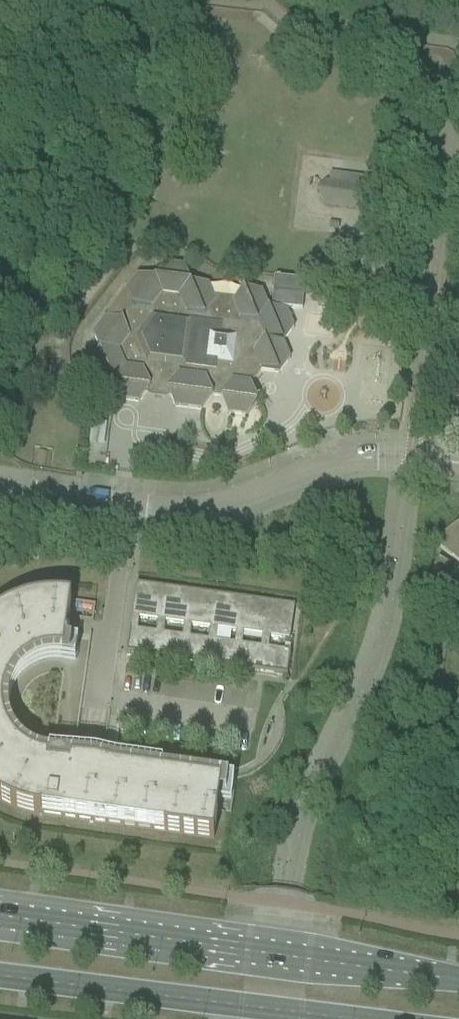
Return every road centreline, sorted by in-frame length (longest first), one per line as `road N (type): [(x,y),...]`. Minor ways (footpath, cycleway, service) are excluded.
road 1 (unclassified): [(0,490),(216,506),(369,458),(458,464)]
road 2 (primary): [(458,978),(0,918)]
road 3 (primary): [(0,978),(318,1018)]

